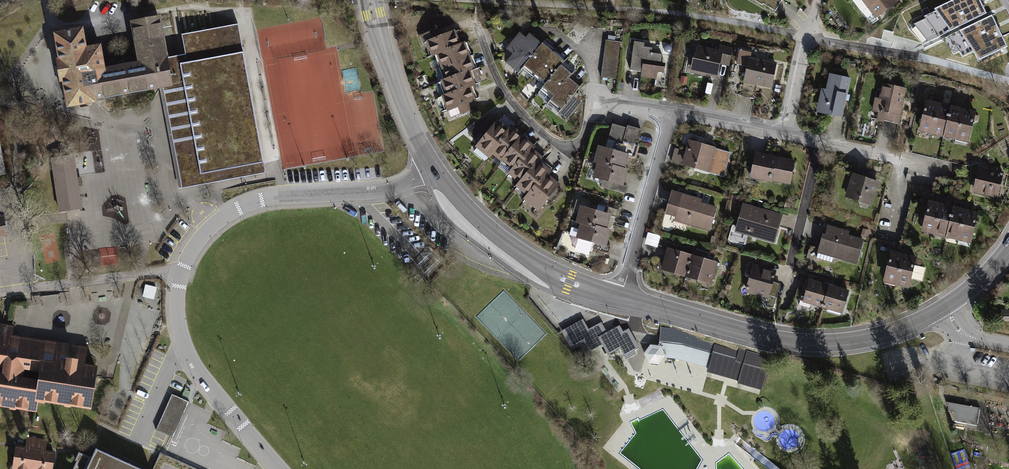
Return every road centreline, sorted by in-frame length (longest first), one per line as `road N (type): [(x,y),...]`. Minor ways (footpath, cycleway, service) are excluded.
road 1 (residential): [(281,468),(187,353),(179,327),(185,264),(224,217),(250,203),(394,188),(436,168)]
road 2 (tertiary): [(622,298),(818,343),(884,334),(942,308)]
road 3 (tertiary): [(436,168),(482,225),(518,252),(622,298)]
road 4 (residential): [(622,298),(672,113)]
road 5 (tertiary): [(370,0),(411,124),(436,168)]
road 6 (residential): [(818,0),(787,135)]
road 7 (residential): [(787,135),(918,168)]

